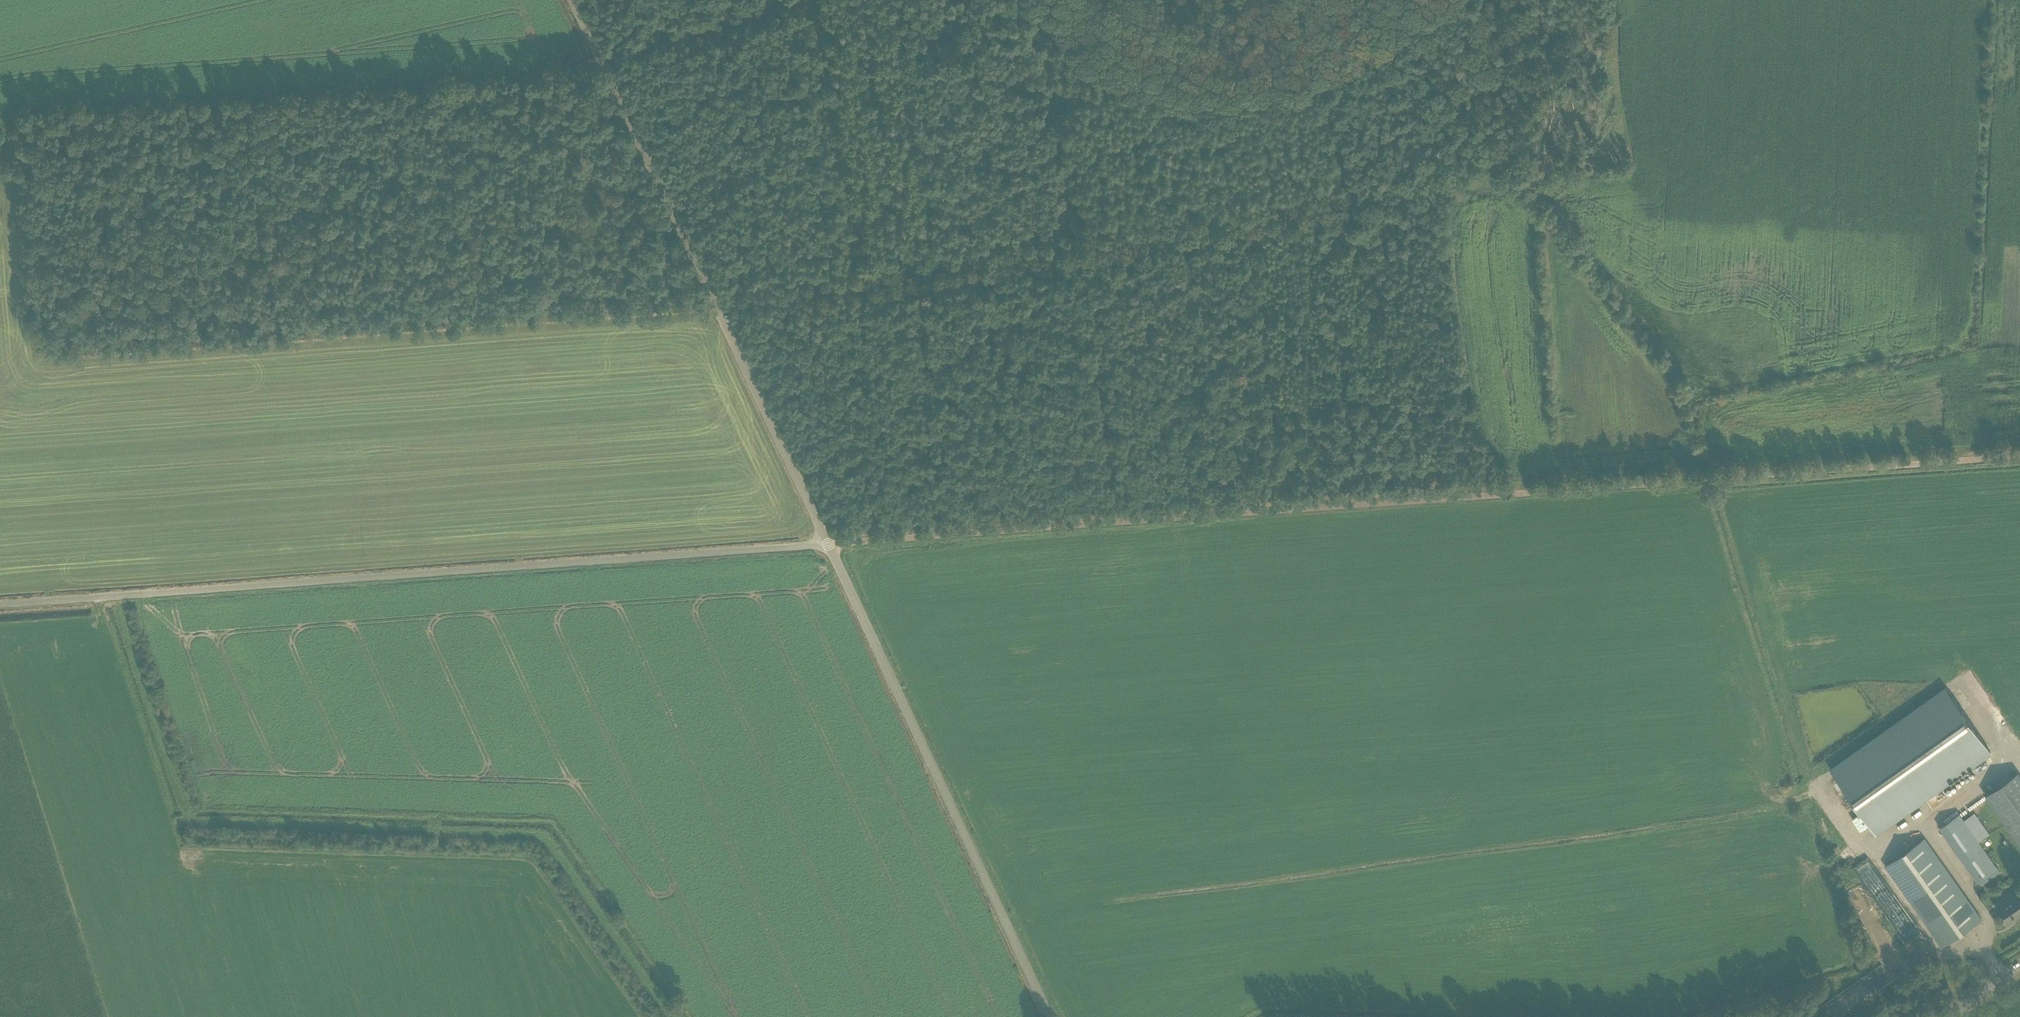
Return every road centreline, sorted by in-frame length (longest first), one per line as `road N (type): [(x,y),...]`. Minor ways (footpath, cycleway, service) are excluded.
road 1 (track): [(816,281),(1451,179),(1618,163),(1611,0)]
road 2 (unclassified): [(0,604),(828,544)]
road 3 (track): [(114,596),(189,815),(537,837),(670,1016)]
road 4 (track): [(1097,903),(1811,802)]
road 5 (unclassified): [(828,544),(573,0)]
road 6 (track): [(1446,0),(1320,75),(1348,201),(1440,499)]
road 7 (unclassified): [(1050,1016),(828,544)]
road 8 (track): [(1034,0),(1115,488)]
road 9 (track): [(1299,0),(1320,75),(1276,89),(1215,92),(1155,88),(1120,75),(1076,42),(1045,0)]
road 10 (track): [(775,0),(600,59)]

